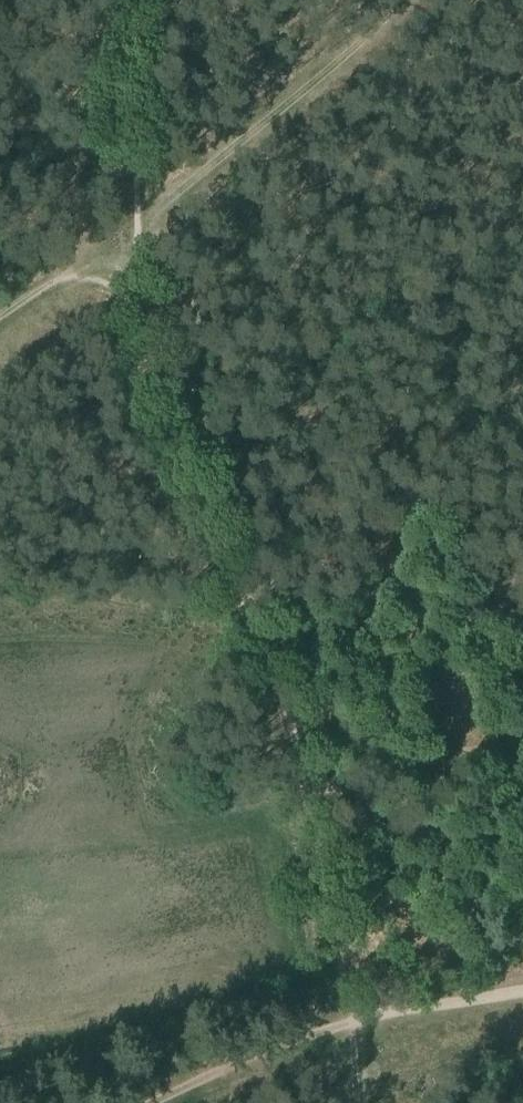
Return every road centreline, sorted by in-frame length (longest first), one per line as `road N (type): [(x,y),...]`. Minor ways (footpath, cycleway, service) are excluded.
road 1 (track): [(354,1023),(262,706),(175,476),(148,366),(137,274)]
road 2 (track): [(137,274),(248,134),(402,0)]
road 3 (track): [(137,274),(130,81),(137,0)]
road 4 (track): [(99,1102),(208,1061),(354,1023)]
road 5 (track): [(354,1023),(522,991)]
road 6 (track): [(0,317),(61,277),(137,274)]

